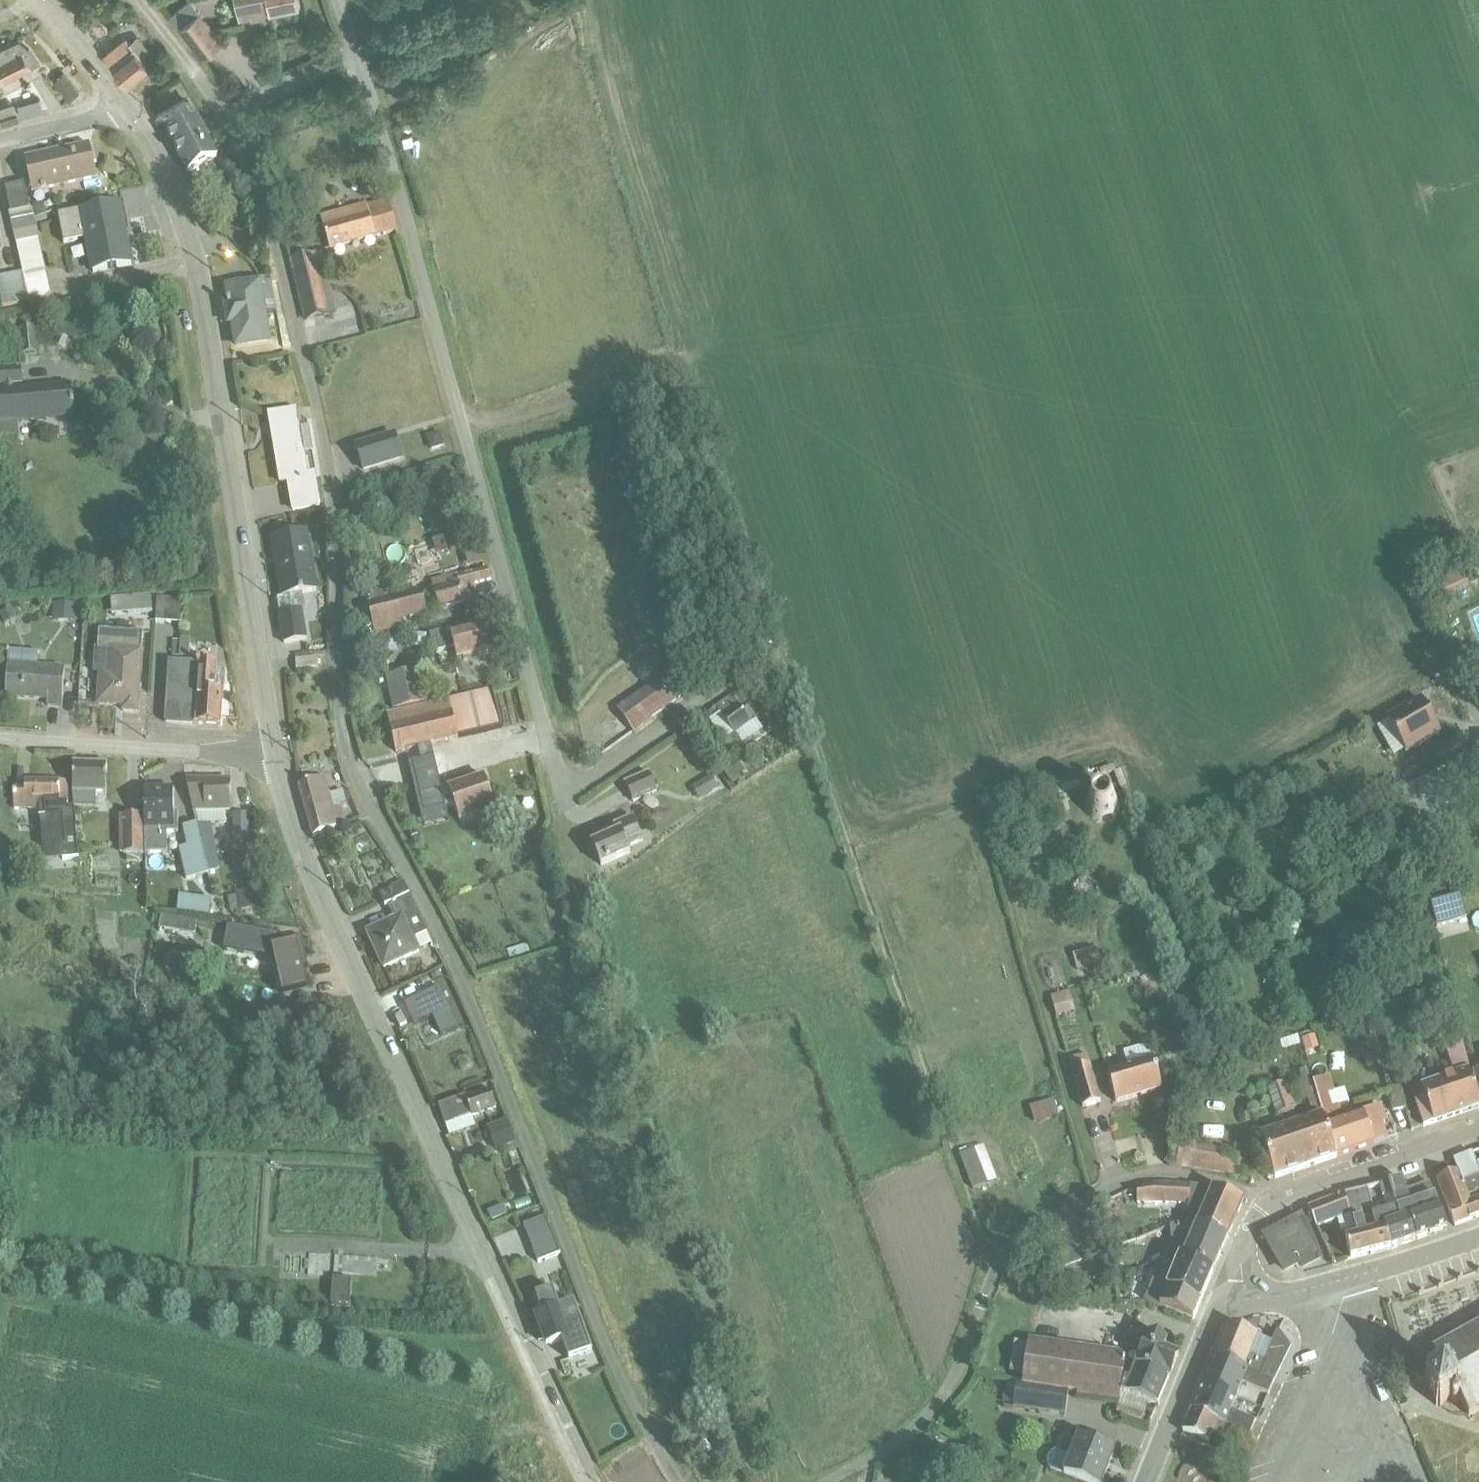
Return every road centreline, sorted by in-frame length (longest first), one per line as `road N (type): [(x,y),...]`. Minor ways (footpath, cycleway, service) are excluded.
road 1 (unclassified): [(348,60),(269,91),(221,128),(255,200),(317,410),(328,466),(336,690),(350,777),(451,964),(612,1363),(671,1481)]
road 2 (tertiary): [(589,1481),(460,1222),(299,850),(275,754)]
road 3 (unclassified): [(554,808),(468,456),(348,60)]
road 4 (tertiary): [(275,754),(191,239),(156,152),(126,116)]
road 5 (unclassified): [(836,1481),(934,1414),(997,1268),(1039,1229),(1143,1179),(1178,1176),(1225,1186),(1267,1206)]
road 6 (residential): [(0,736),(275,754)]
road 7 (unclassified): [(554,808),(777,654)]
road 8 (tertiary): [(1267,1206),(1478,1133)]
road 9 (tertiary): [(1228,1292),(1148,1481)]
road 10 (track): [(133,0),(221,128)]
road 11 (tertiary): [(126,116),(37,0)]
road 12 (tertiary): [(1478,1239),(1354,1278)]
road 13 (residential): [(126,116),(0,146)]
road 14 (tertiary): [(1354,1278),(1322,1290),(1228,1292)]

